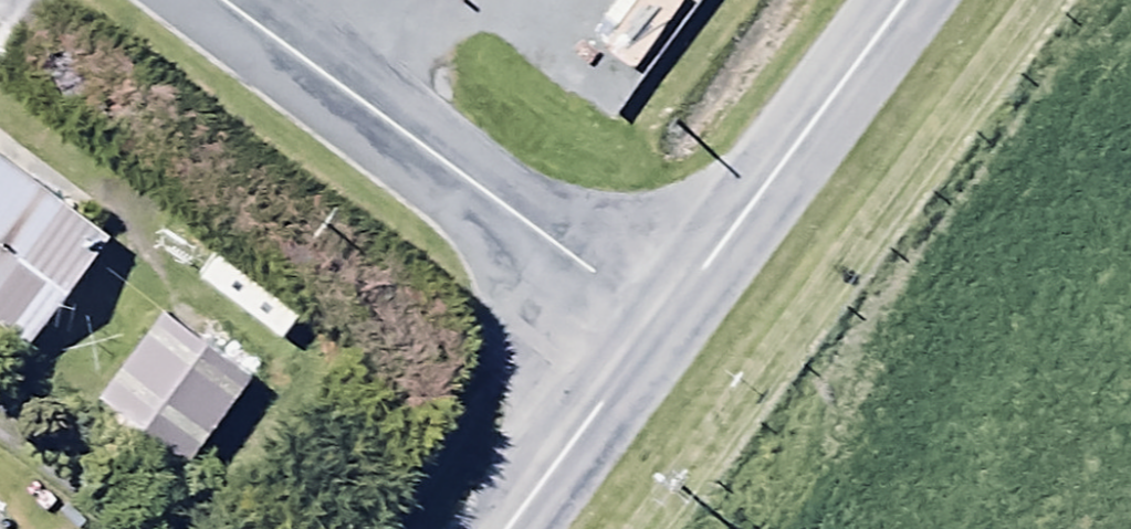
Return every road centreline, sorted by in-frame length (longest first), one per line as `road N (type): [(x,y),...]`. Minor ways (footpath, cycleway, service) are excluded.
road 1 (residential): [(222,0),(657,320)]
road 2 (unclassified): [(657,320),(898,0)]
road 3 (unclassified): [(500,528),(657,320)]

